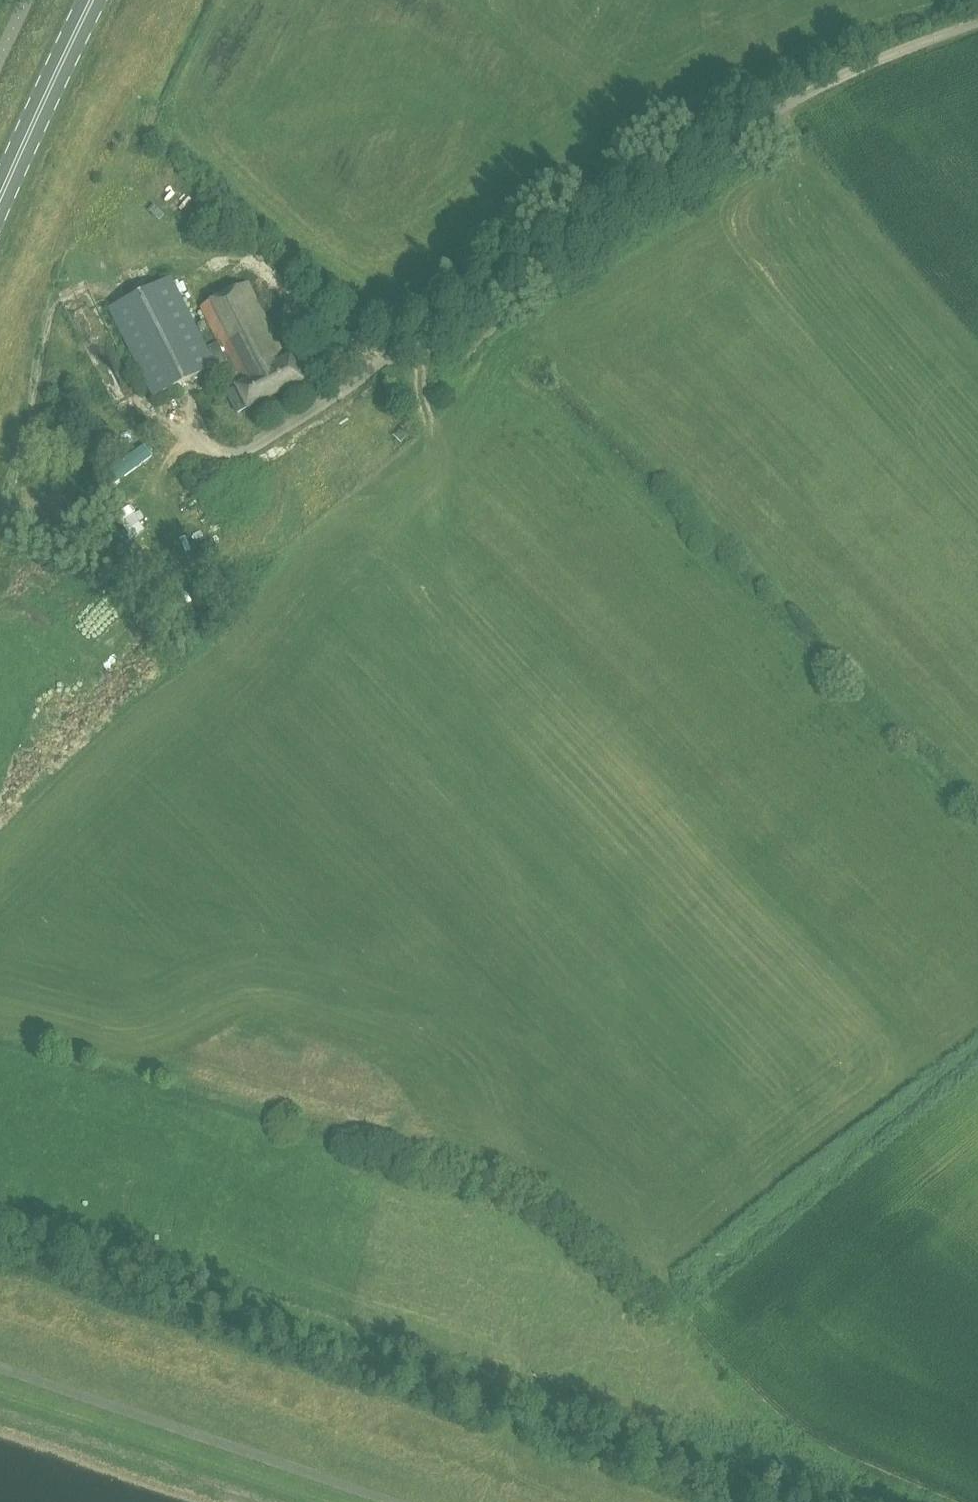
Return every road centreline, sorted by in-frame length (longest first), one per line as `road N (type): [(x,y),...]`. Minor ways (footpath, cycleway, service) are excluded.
road 1 (unclassified): [(404,359),(868,60),(977,20)]
road 2 (primary): [(90,0),(0,194)]

